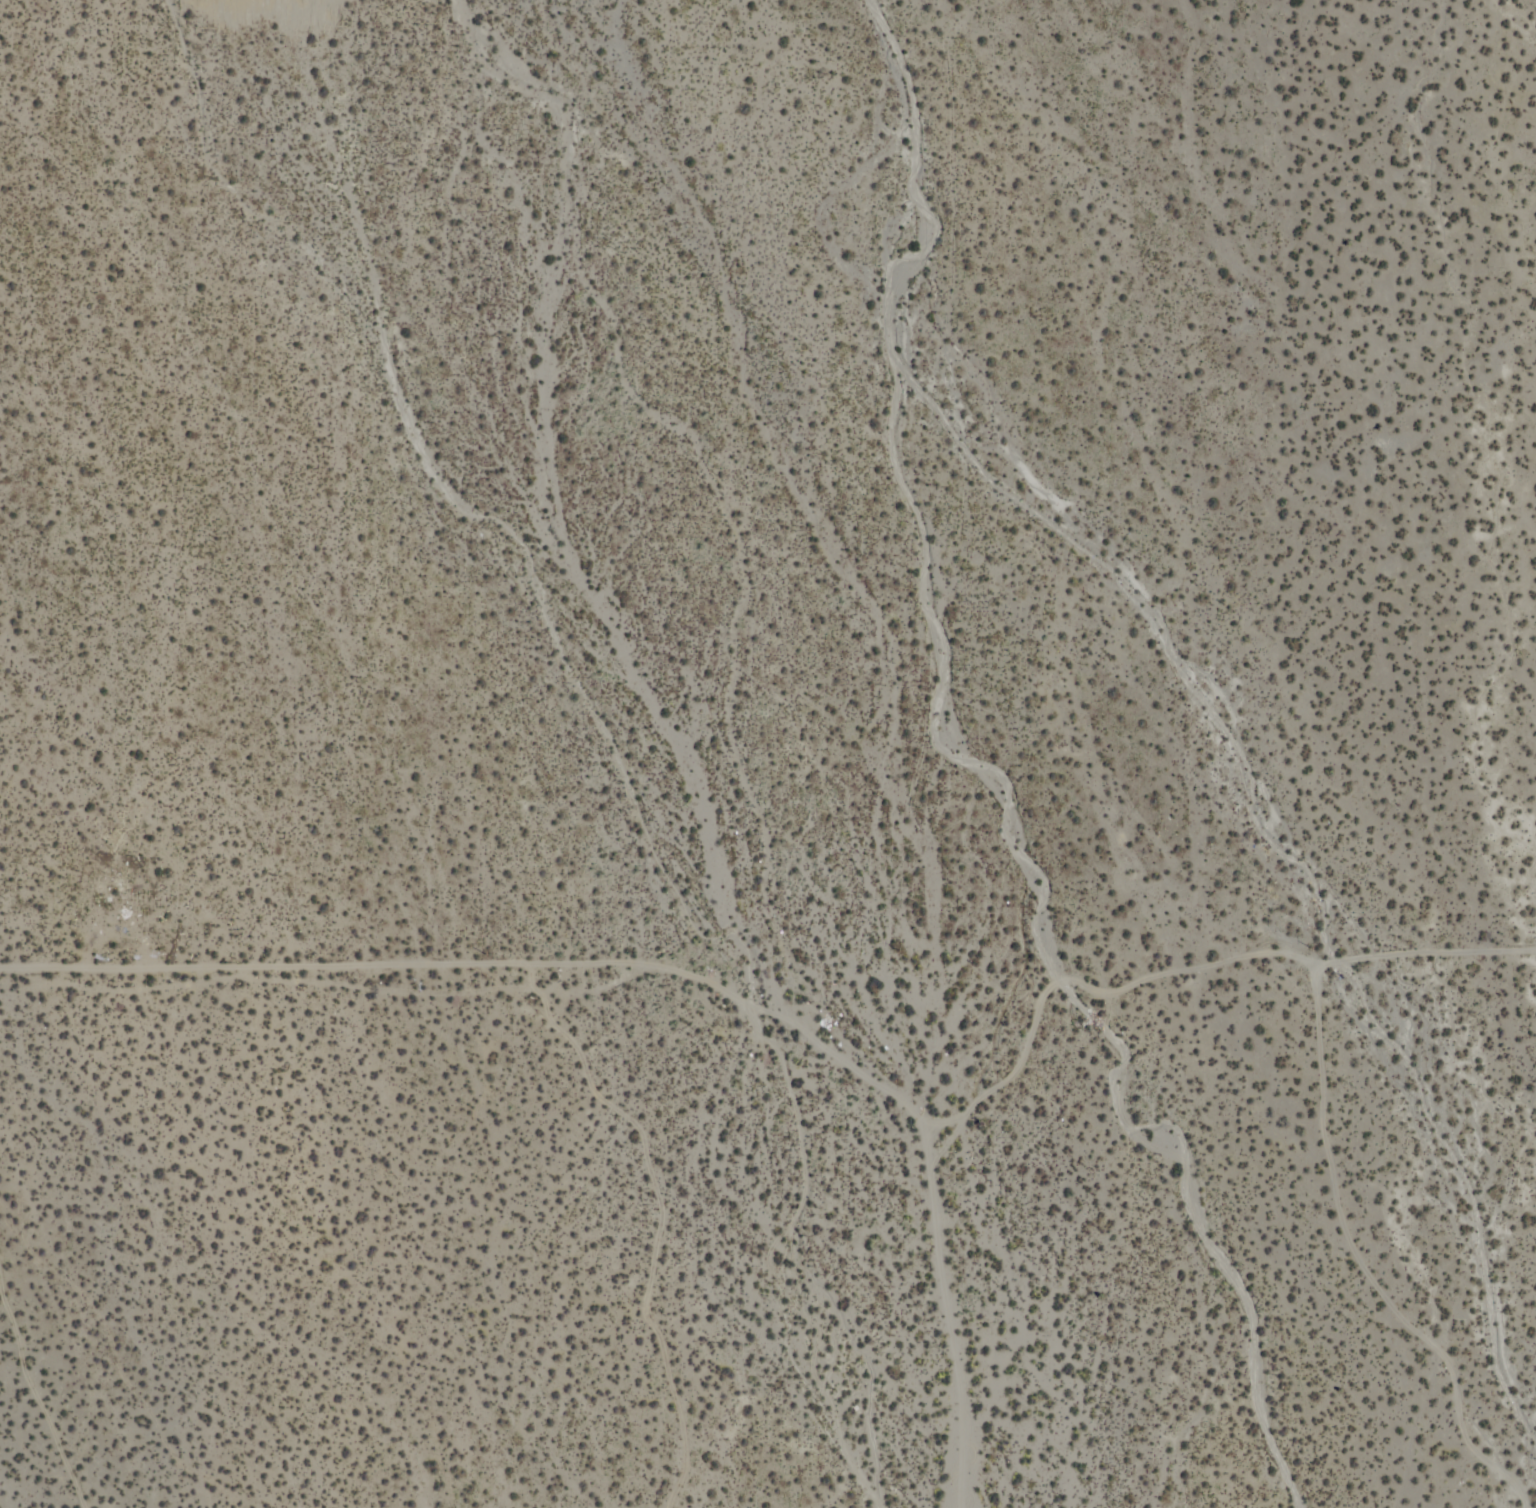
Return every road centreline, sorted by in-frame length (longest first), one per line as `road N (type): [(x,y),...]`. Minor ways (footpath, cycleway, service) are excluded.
road 1 (residential): [(0,967),(672,962)]

